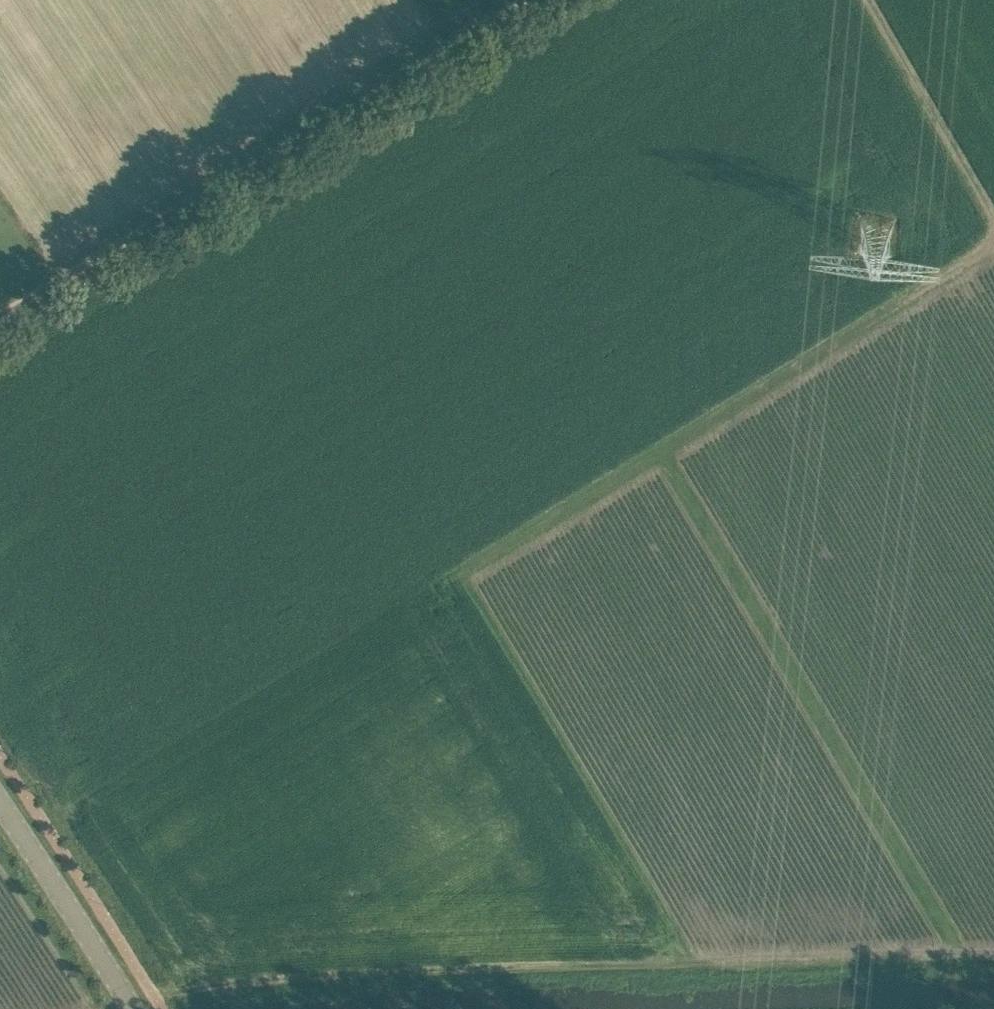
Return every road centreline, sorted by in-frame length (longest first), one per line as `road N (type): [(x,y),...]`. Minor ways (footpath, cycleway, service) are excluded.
road 1 (track): [(604,964),(403,630),(412,608),(993,252)]
road 2 (track): [(525,0),(0,314)]
road 3 (tertiary): [(135,1008),(0,805)]
road 4 (track): [(993,210),(878,0)]

